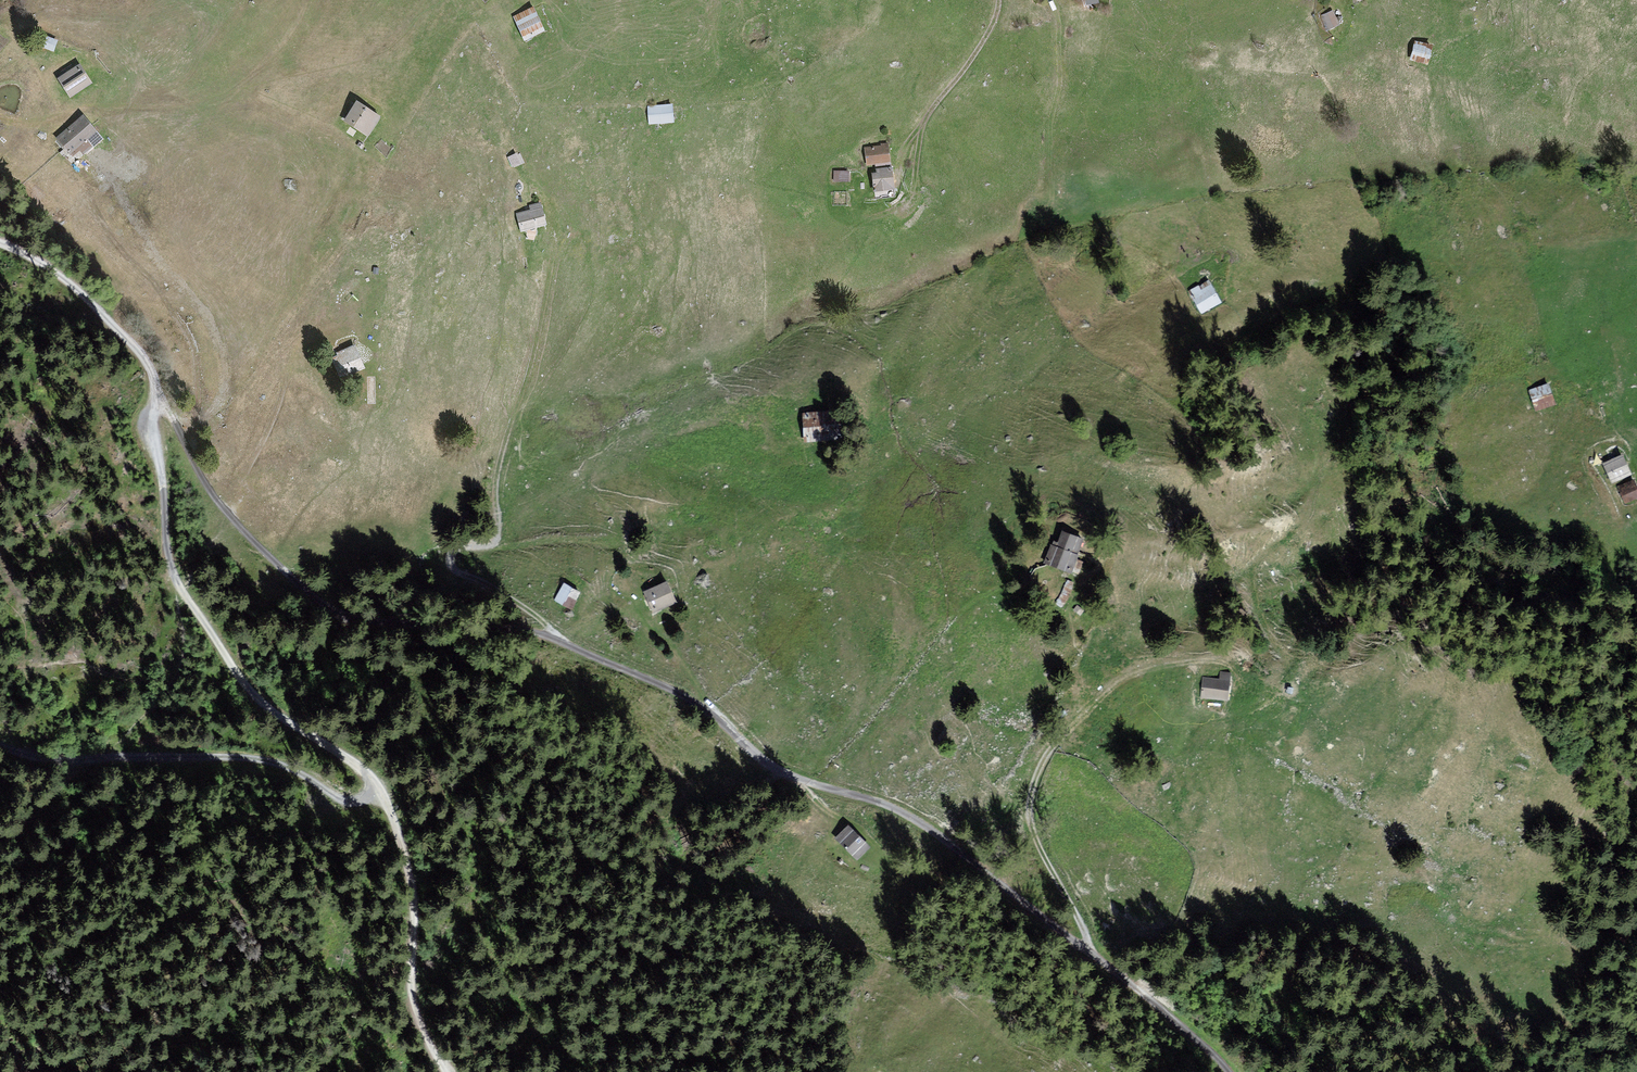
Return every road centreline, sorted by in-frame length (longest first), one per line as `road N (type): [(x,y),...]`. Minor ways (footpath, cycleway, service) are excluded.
road 1 (track): [(1225,1071),(1191,1034),(932,832),(873,802),(761,763),(710,712),(551,640),(337,615),(270,560),(209,492),(158,406)]
road 2 (track): [(445,1071),(415,1019),(403,852),(381,795),(356,763),(268,708),(175,584),(149,424),(158,406)]
road 3 (track): [(556,245),(535,358),(498,473),(494,544),(311,593)]
road 4 (track): [(1230,669),(1209,664),(1135,677),(1052,748),(1036,779),(1033,827),(1085,930),(1089,956)]
road 5 (track): [(0,247),(67,282),(148,373),(158,406)]
road 6 (track): [(906,147),(959,89),(995,26),(1000,0)]
road 7 (track): [(1050,170),(1064,80),(1064,20),(1053,0)]

